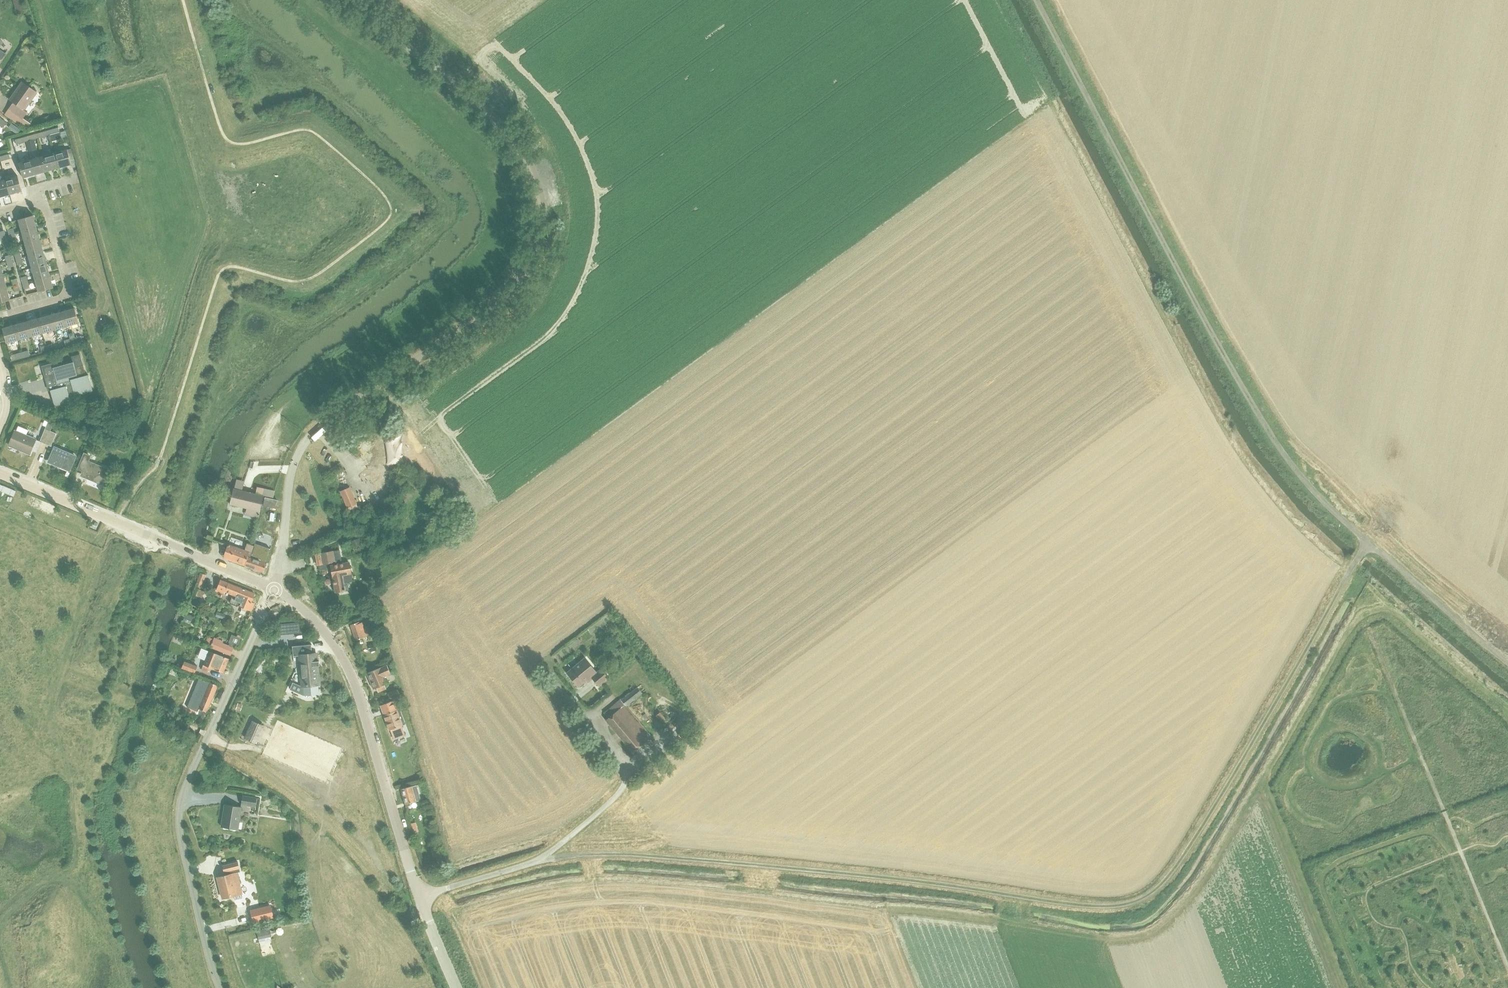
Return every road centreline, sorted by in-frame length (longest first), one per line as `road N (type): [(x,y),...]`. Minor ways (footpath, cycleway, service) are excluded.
road 1 (track): [(537,861),(626,854),(1131,904),(1167,877),(1267,722),(1367,542)]
road 2 (unclassified): [(1507,662),(1367,542),(1278,448),(1037,0)]
road 3 (unclassified): [(297,455),(336,413),(516,281),(537,229),(533,182),(518,148),(350,0)]
road 4 (tertiary): [(419,895),(347,665),(313,618),(274,590)]
road 5 (tertiary): [(274,590),(0,472)]
road 6 (unclassified): [(220,987),(179,825),(204,743)]
road 7 (residential): [(204,743),(274,590)]
road 8 (residential): [(0,315),(67,291),(44,199)]
road 9 (residential): [(274,590),(297,455)]
road 10 (unclassified): [(419,895),(537,861)]

